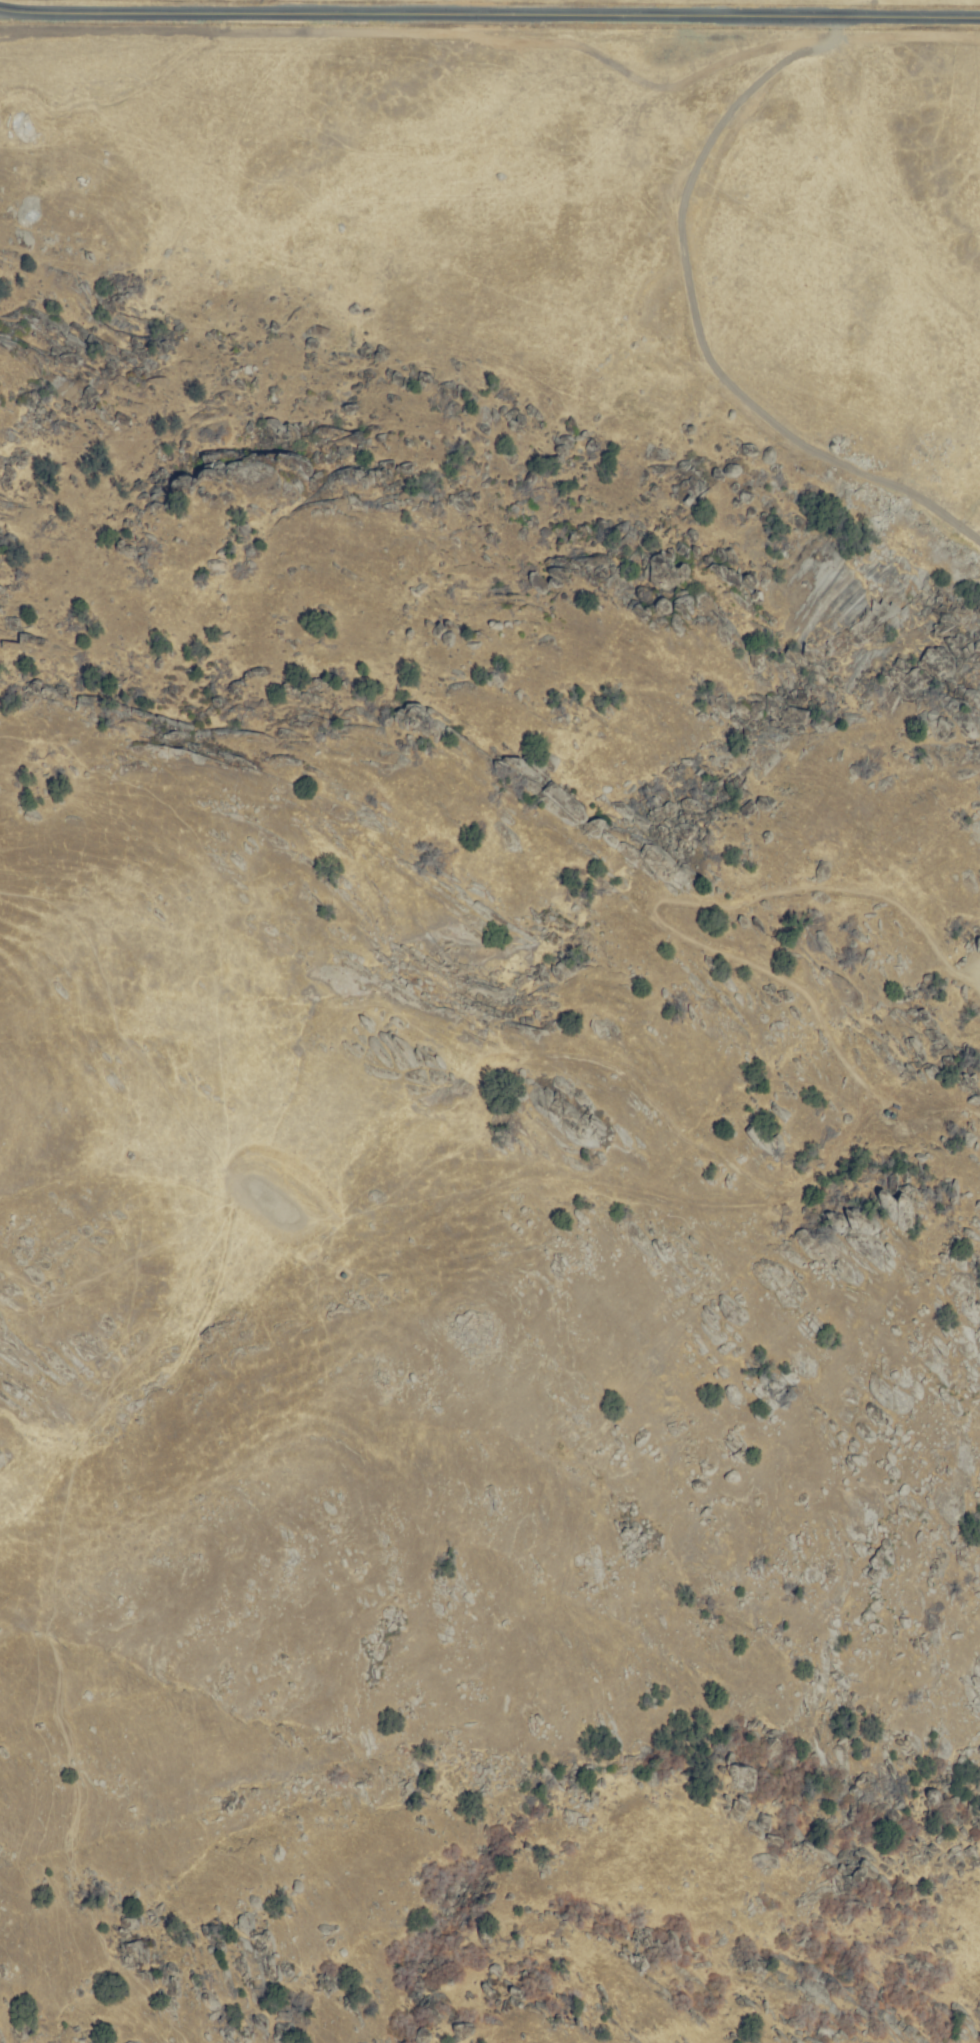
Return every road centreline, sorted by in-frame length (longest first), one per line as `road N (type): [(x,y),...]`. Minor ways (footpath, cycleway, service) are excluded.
road 1 (residential): [(0,9),(979,18)]

